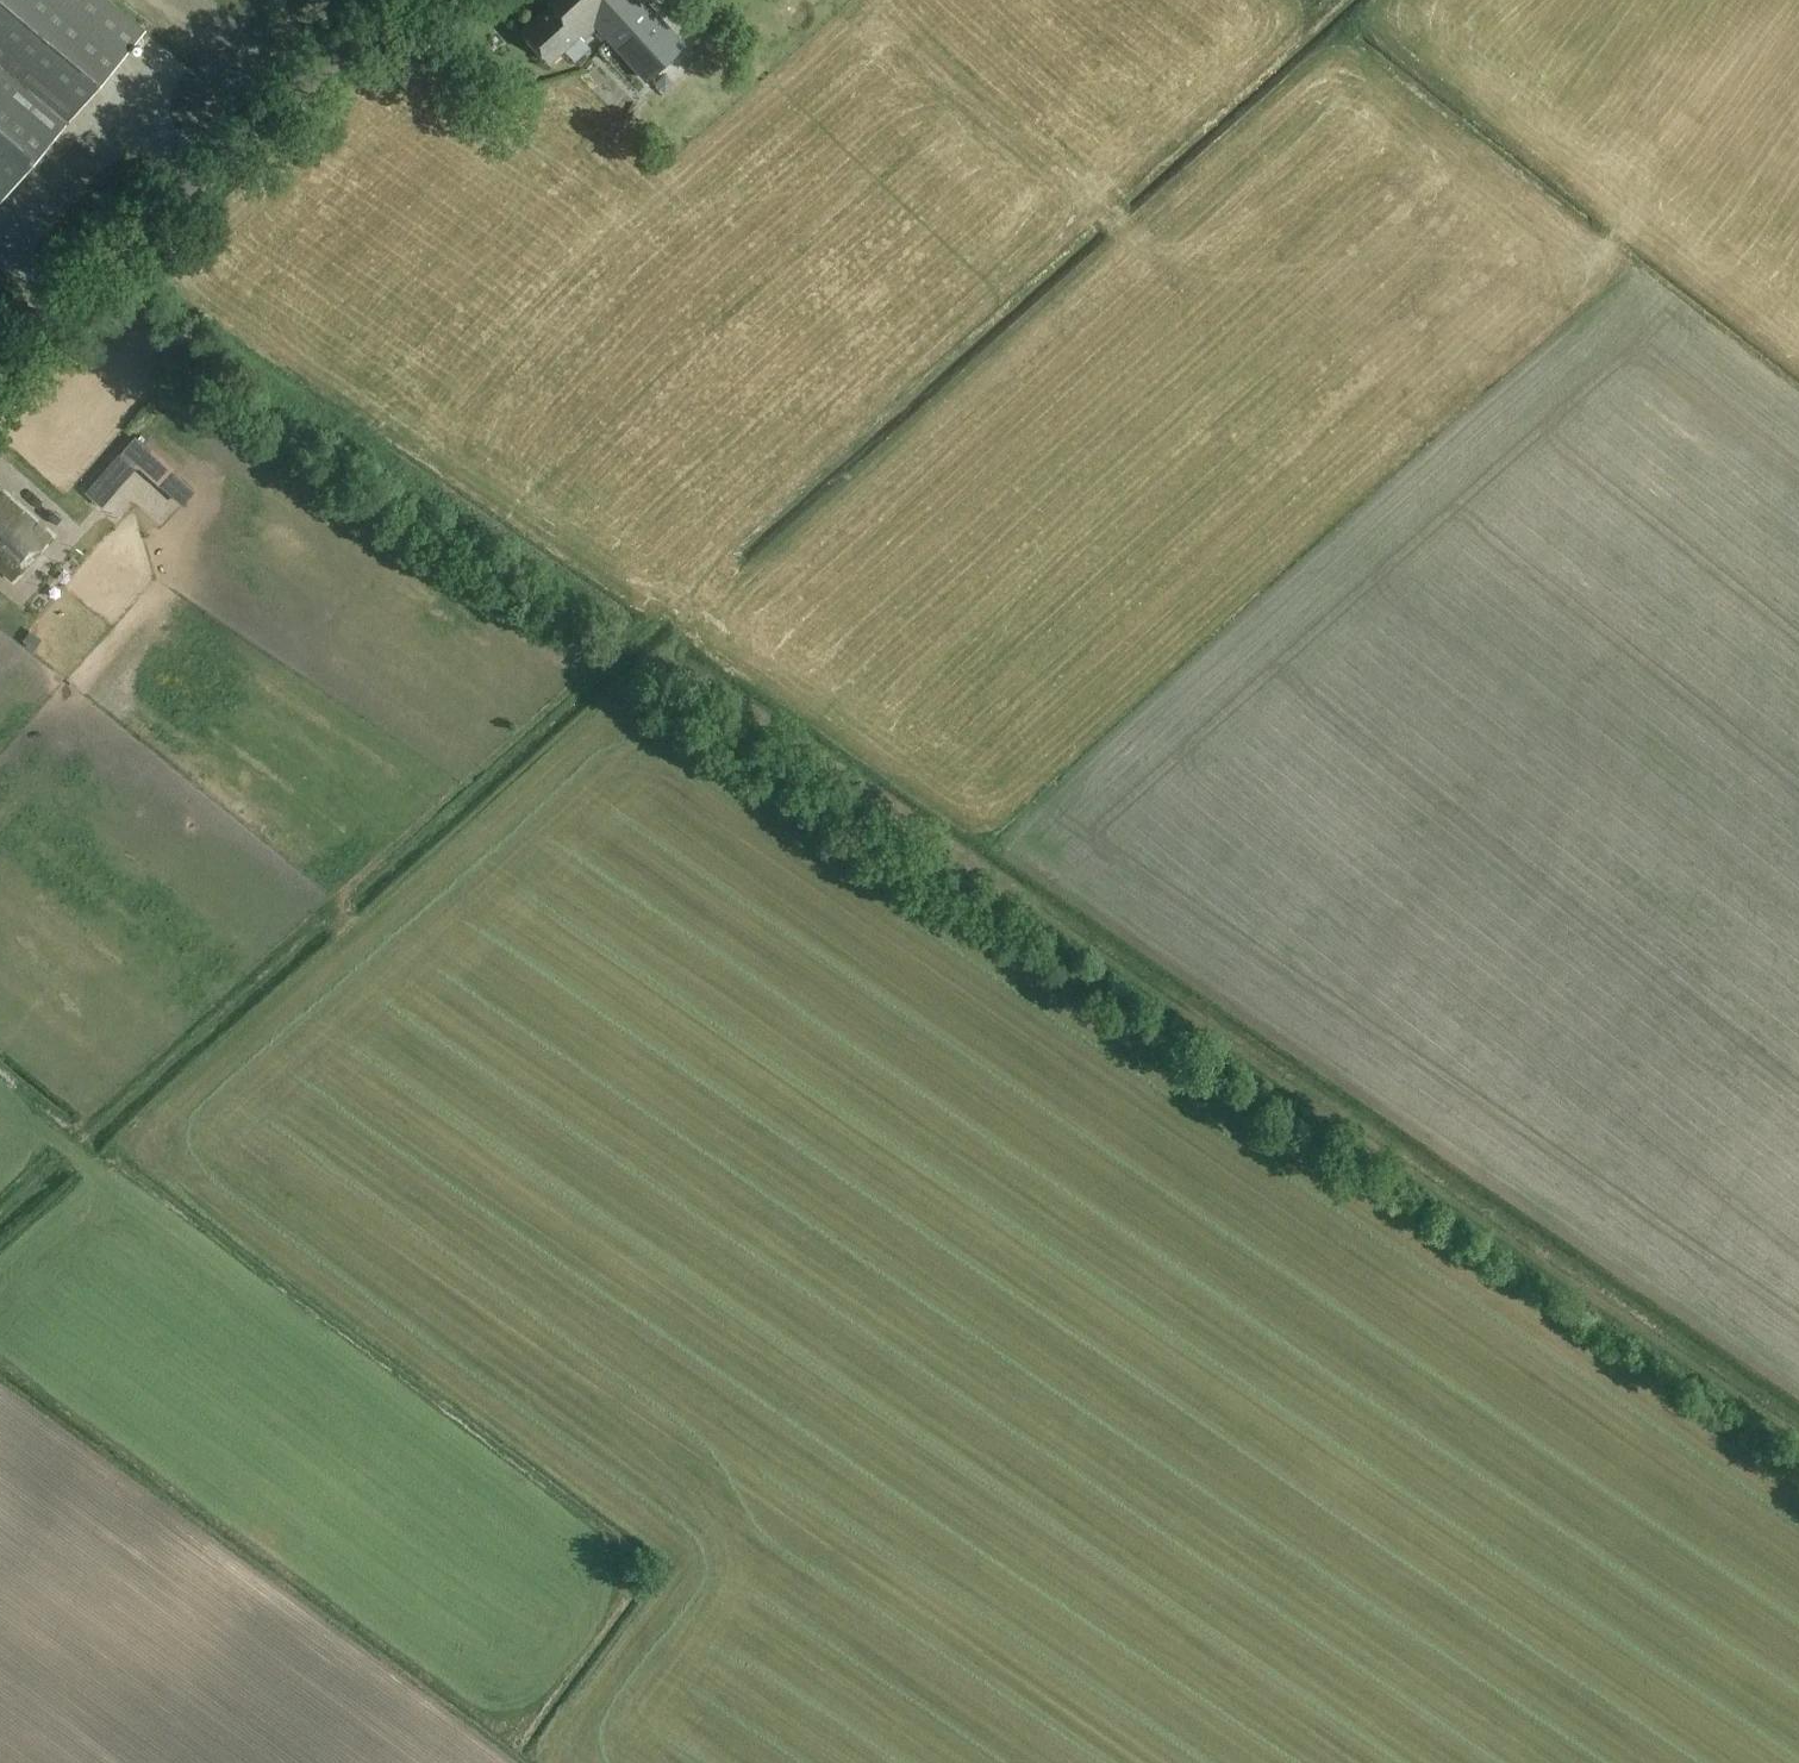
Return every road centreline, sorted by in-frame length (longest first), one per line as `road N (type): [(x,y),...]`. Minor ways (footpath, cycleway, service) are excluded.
road 1 (tertiary): [(0,363),(398,0)]

